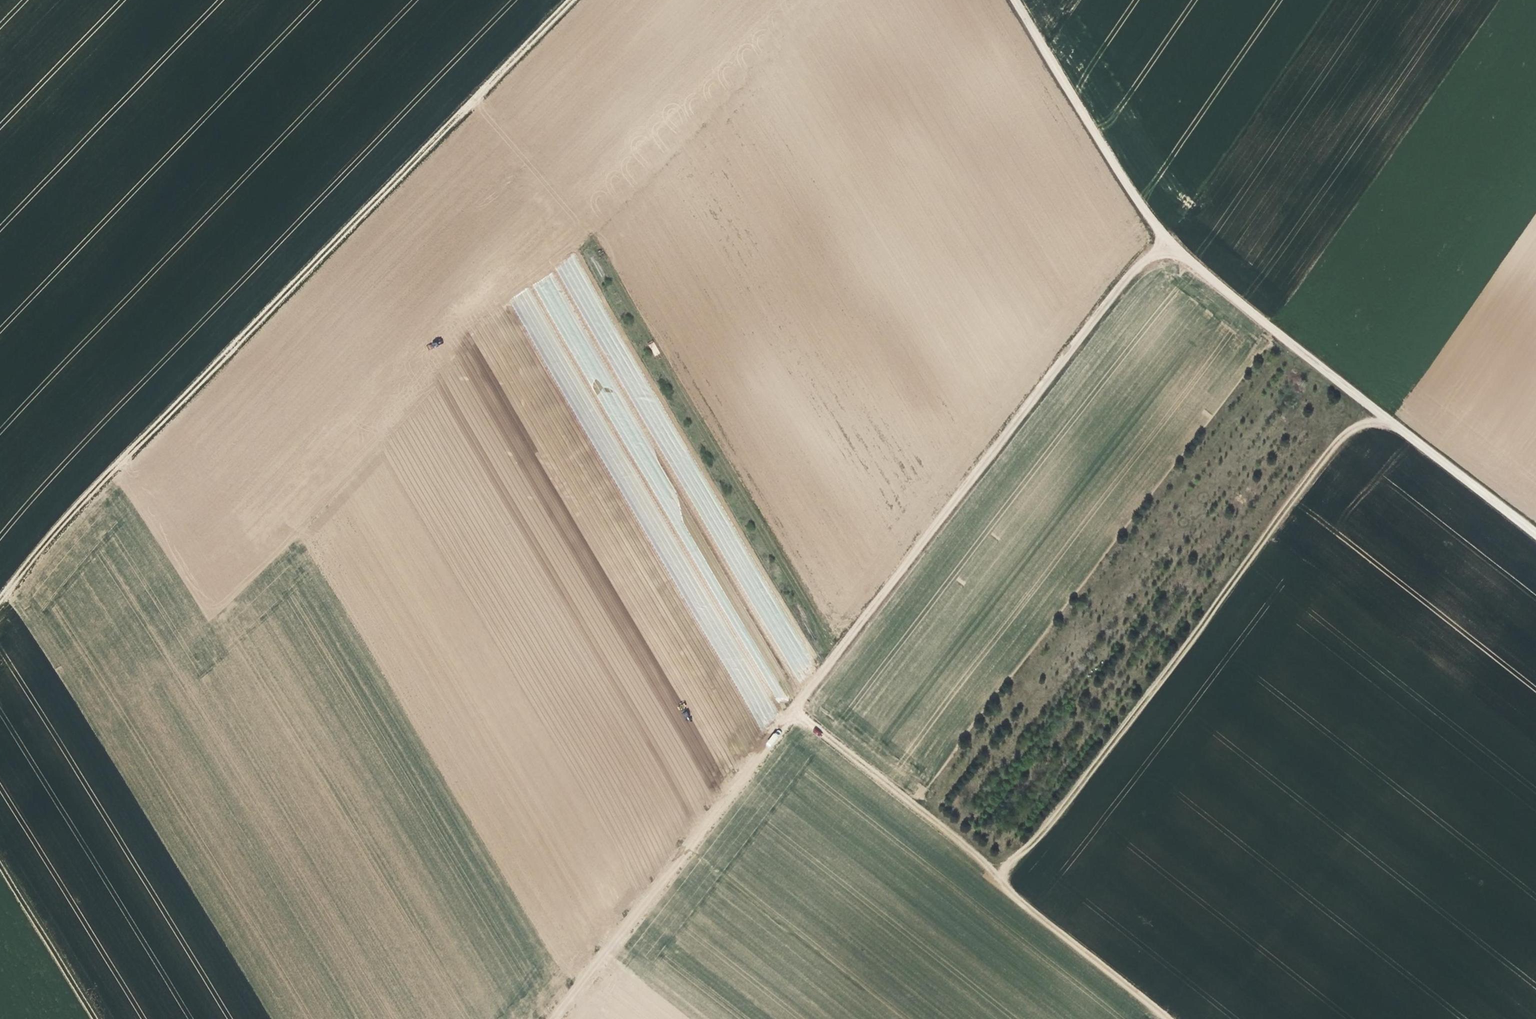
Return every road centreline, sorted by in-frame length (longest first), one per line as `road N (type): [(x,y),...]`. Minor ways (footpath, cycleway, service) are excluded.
road 1 (track): [(1005,878),(796,709),(1138,266),(1167,241)]
road 2 (track): [(573,0),(75,513),(0,606)]
road 3 (track): [(1384,414),(1363,421),(1005,878),(1005,895),(1169,1018)]
road 4 (track): [(1014,0),(1167,241),(1535,533)]
road 5 (track): [(553,1018),(796,709)]

